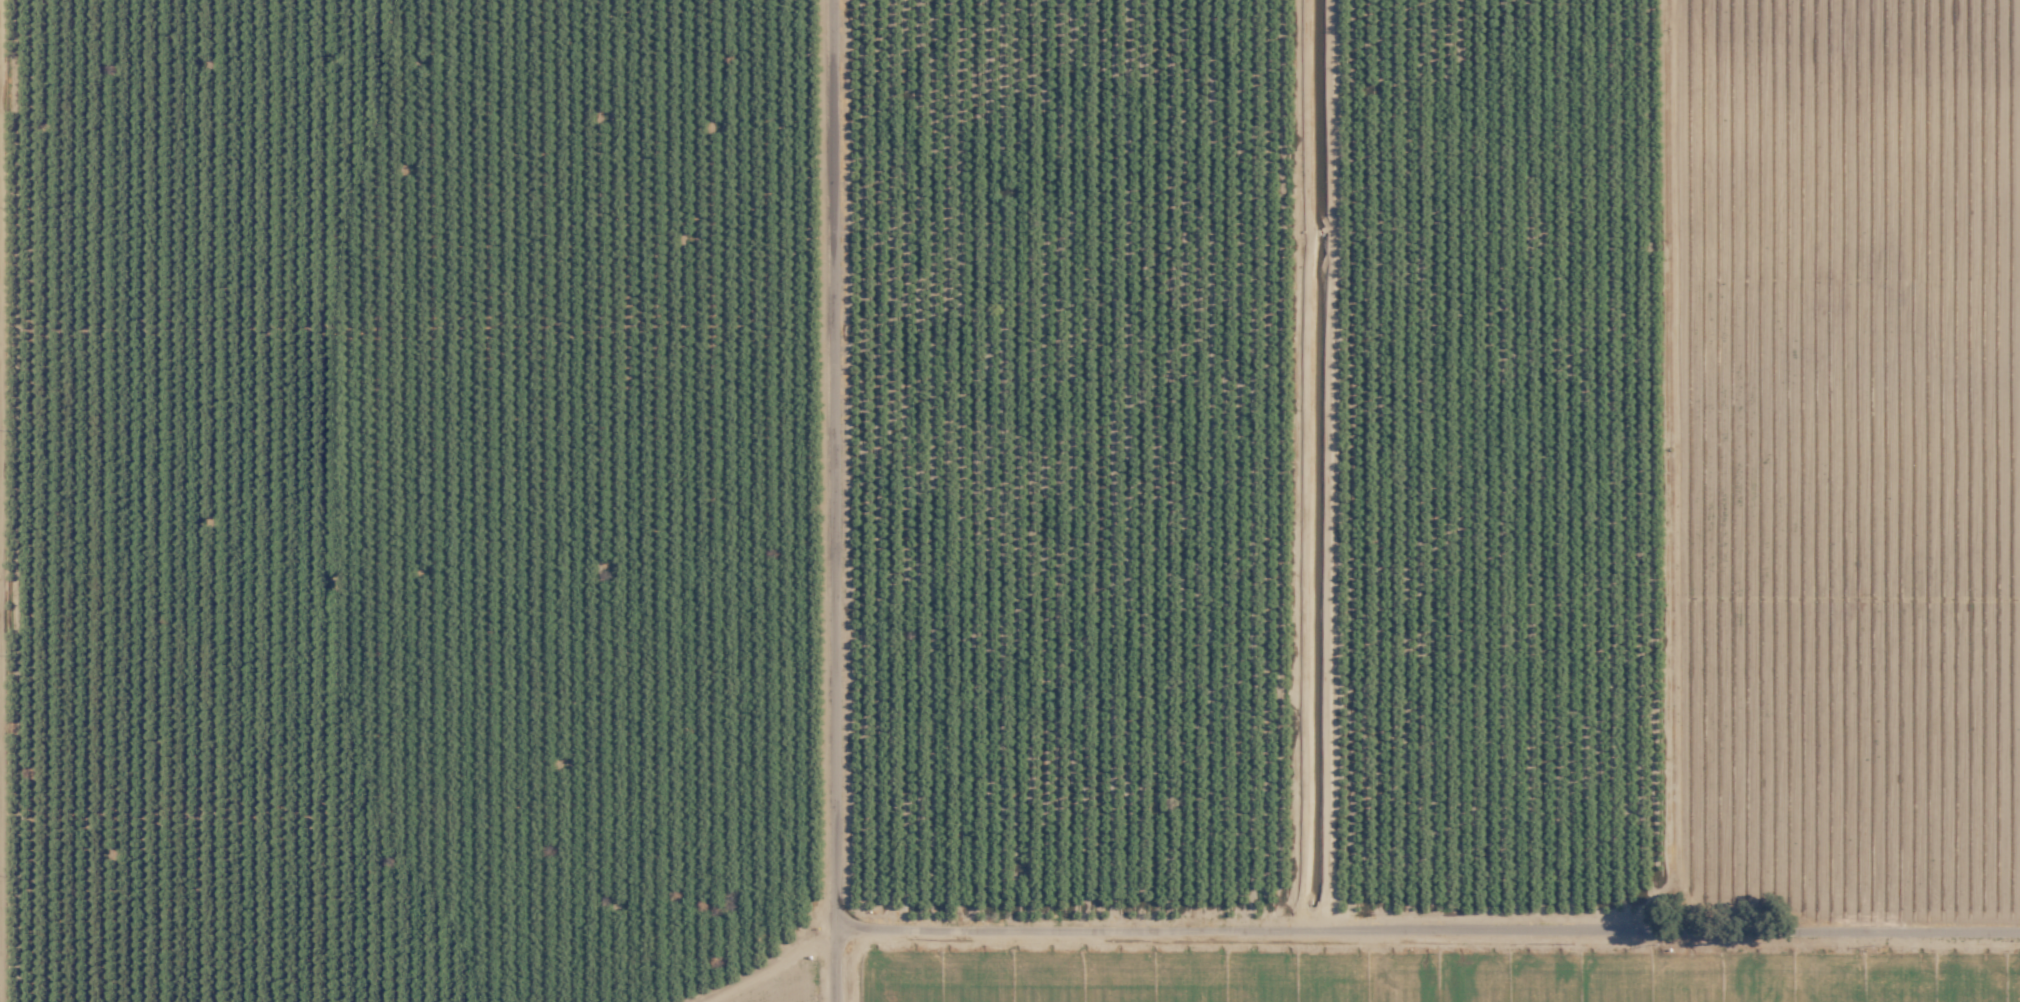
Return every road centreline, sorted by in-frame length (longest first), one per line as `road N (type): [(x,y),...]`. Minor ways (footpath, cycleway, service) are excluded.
road 1 (residential): [(2019,923),(837,926)]
road 2 (residential): [(827,0),(836,1001)]

